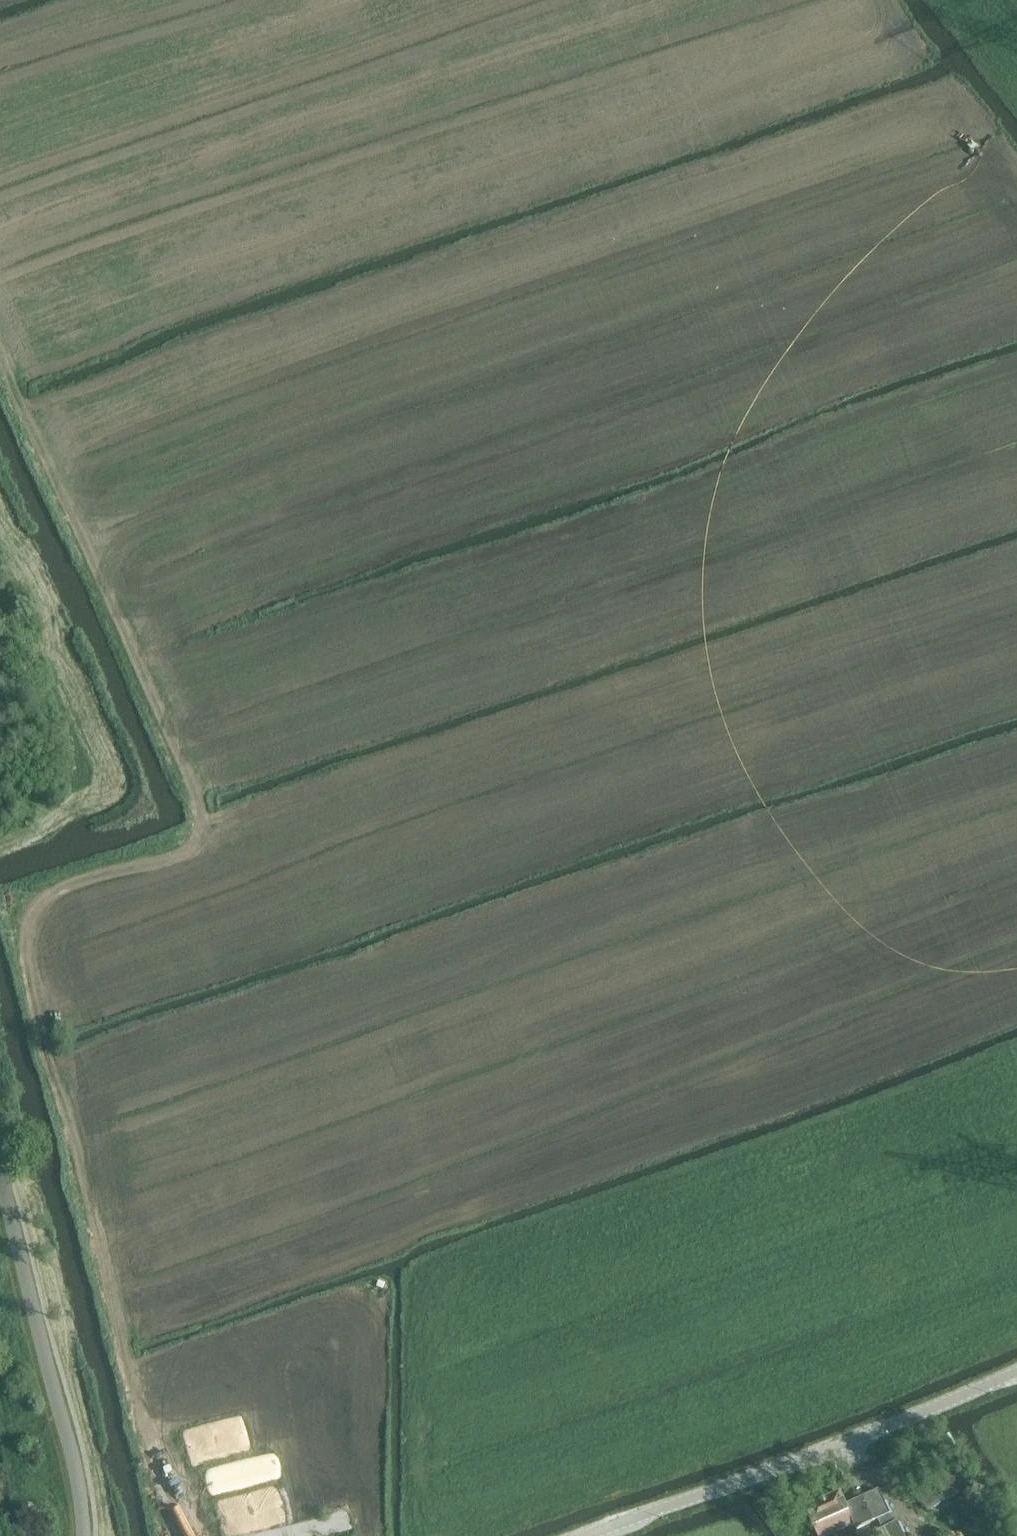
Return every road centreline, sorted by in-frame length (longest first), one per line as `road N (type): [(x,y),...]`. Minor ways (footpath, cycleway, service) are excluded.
road 1 (track): [(0,344),(209,819),(206,836),(193,845),(55,889),(35,900),(24,921),(27,977),(172,1535)]
road 2 (tertiary): [(611,1535),(1016,1376)]

